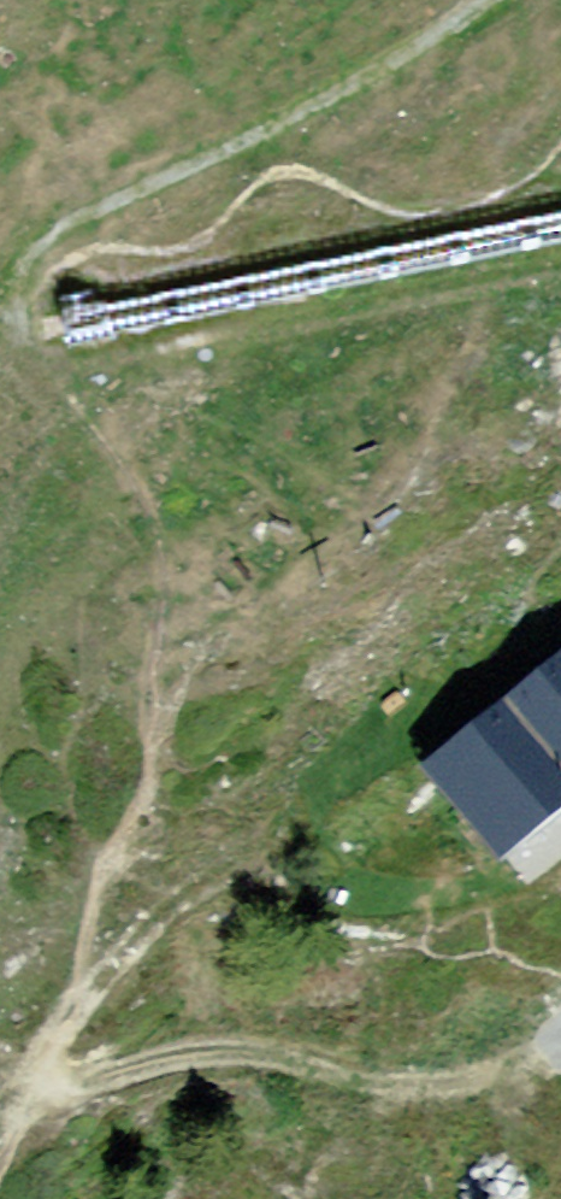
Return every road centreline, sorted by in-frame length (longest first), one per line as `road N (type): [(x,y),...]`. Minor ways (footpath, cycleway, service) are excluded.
road 1 (track): [(508,0),(354,98),(100,202),(25,258),(19,331),(88,326)]
road 2 (track): [(17,309),(79,256),(198,248),(243,191),(272,174),(312,174),(406,219),(456,214),(512,190),(560,140)]
road 3 (track): [(560,1038),(448,1088),(227,1041),(23,1102)]
road 4 (track): [(23,1102),(103,967),(252,845),(439,754)]

